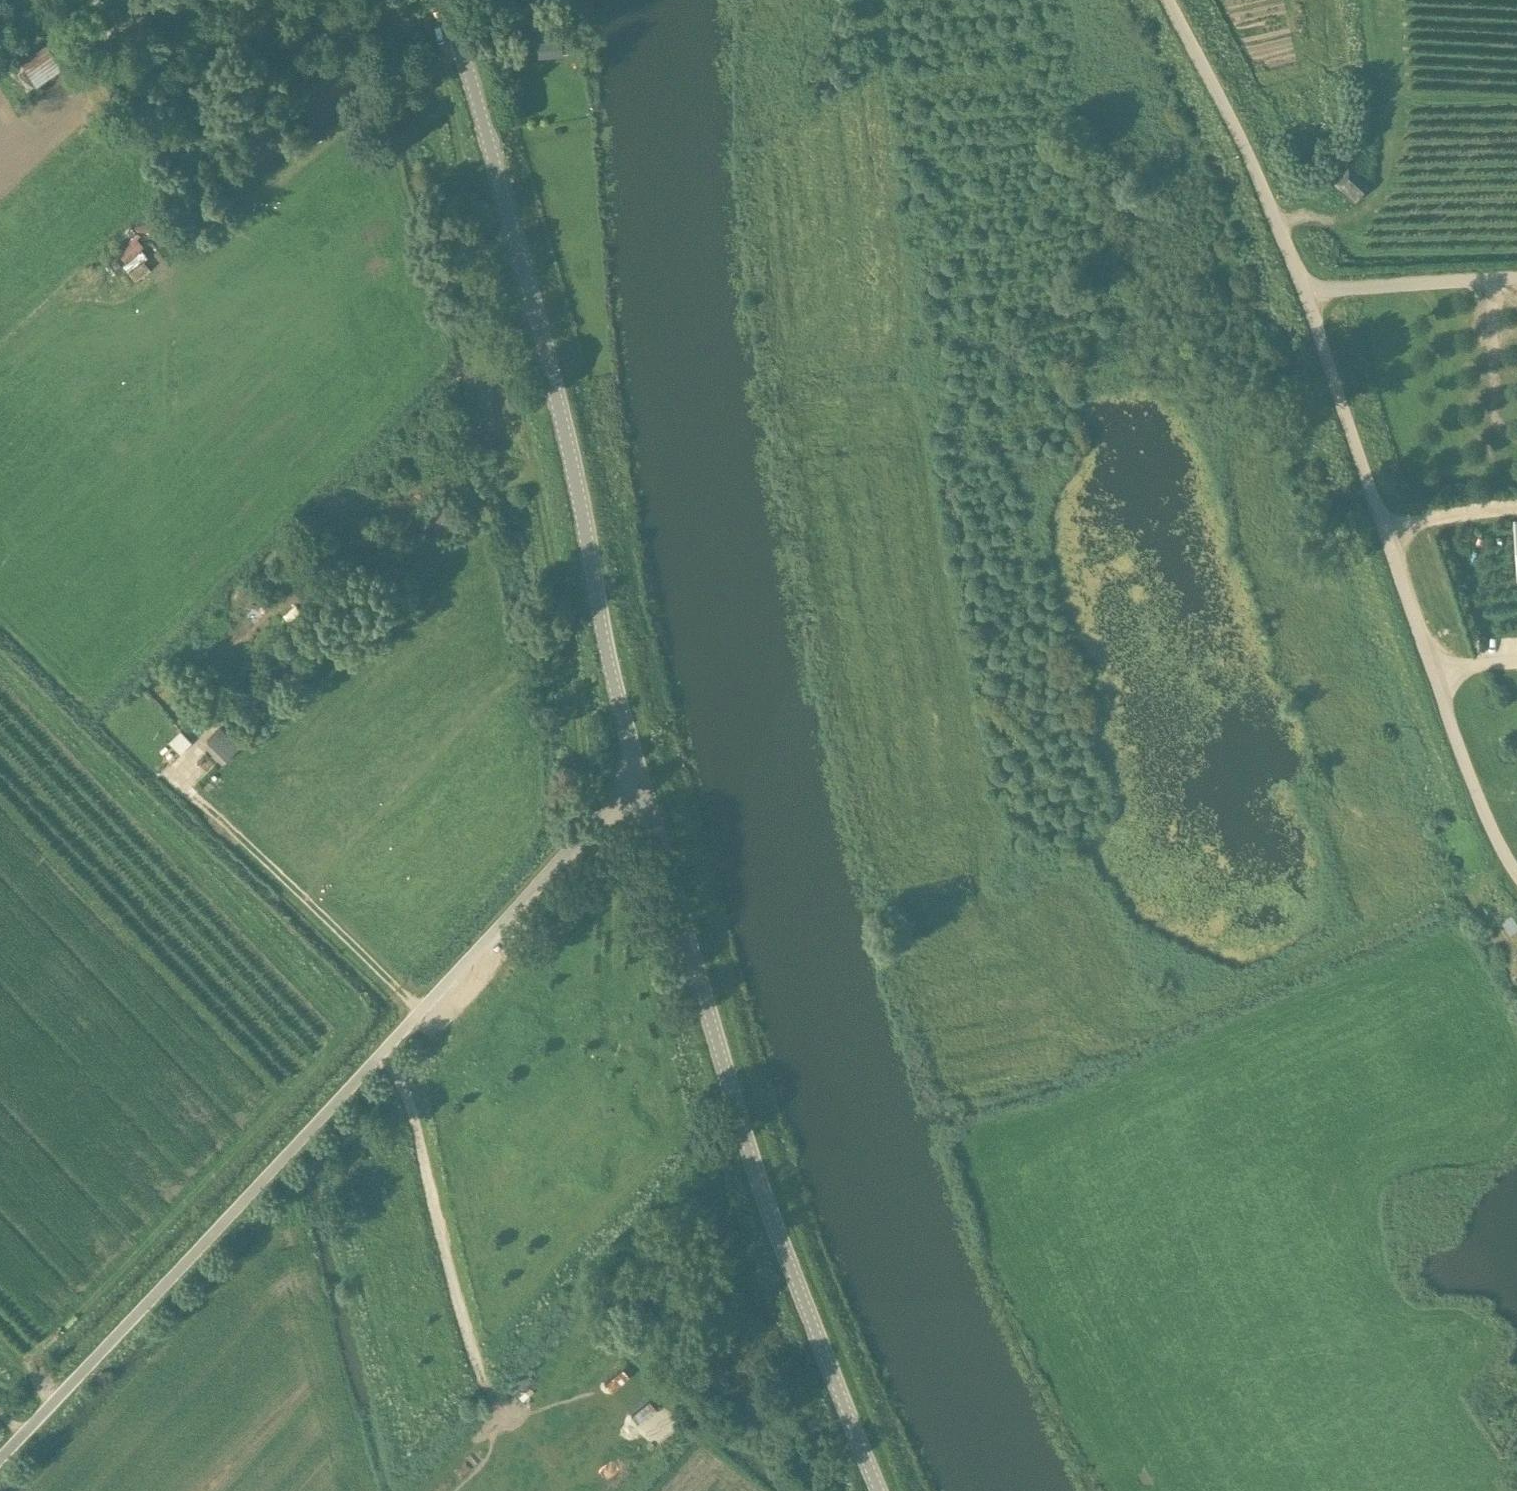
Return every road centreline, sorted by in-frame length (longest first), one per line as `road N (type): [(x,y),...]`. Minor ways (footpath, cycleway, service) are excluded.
road 1 (unclassified): [(0,1457),(639,783)]
road 2 (unclassified): [(639,783),(555,391),(445,0)]
road 3 (unclassified): [(879,1490),(759,1182),(639,783)]
road 4 (track): [(1302,293),(1455,736),(1516,876)]
road 5 (track): [(390,1048),(405,1076),(480,1370),(494,1393)]
road 6 (track): [(1169,0),(1242,138),(1302,293)]

